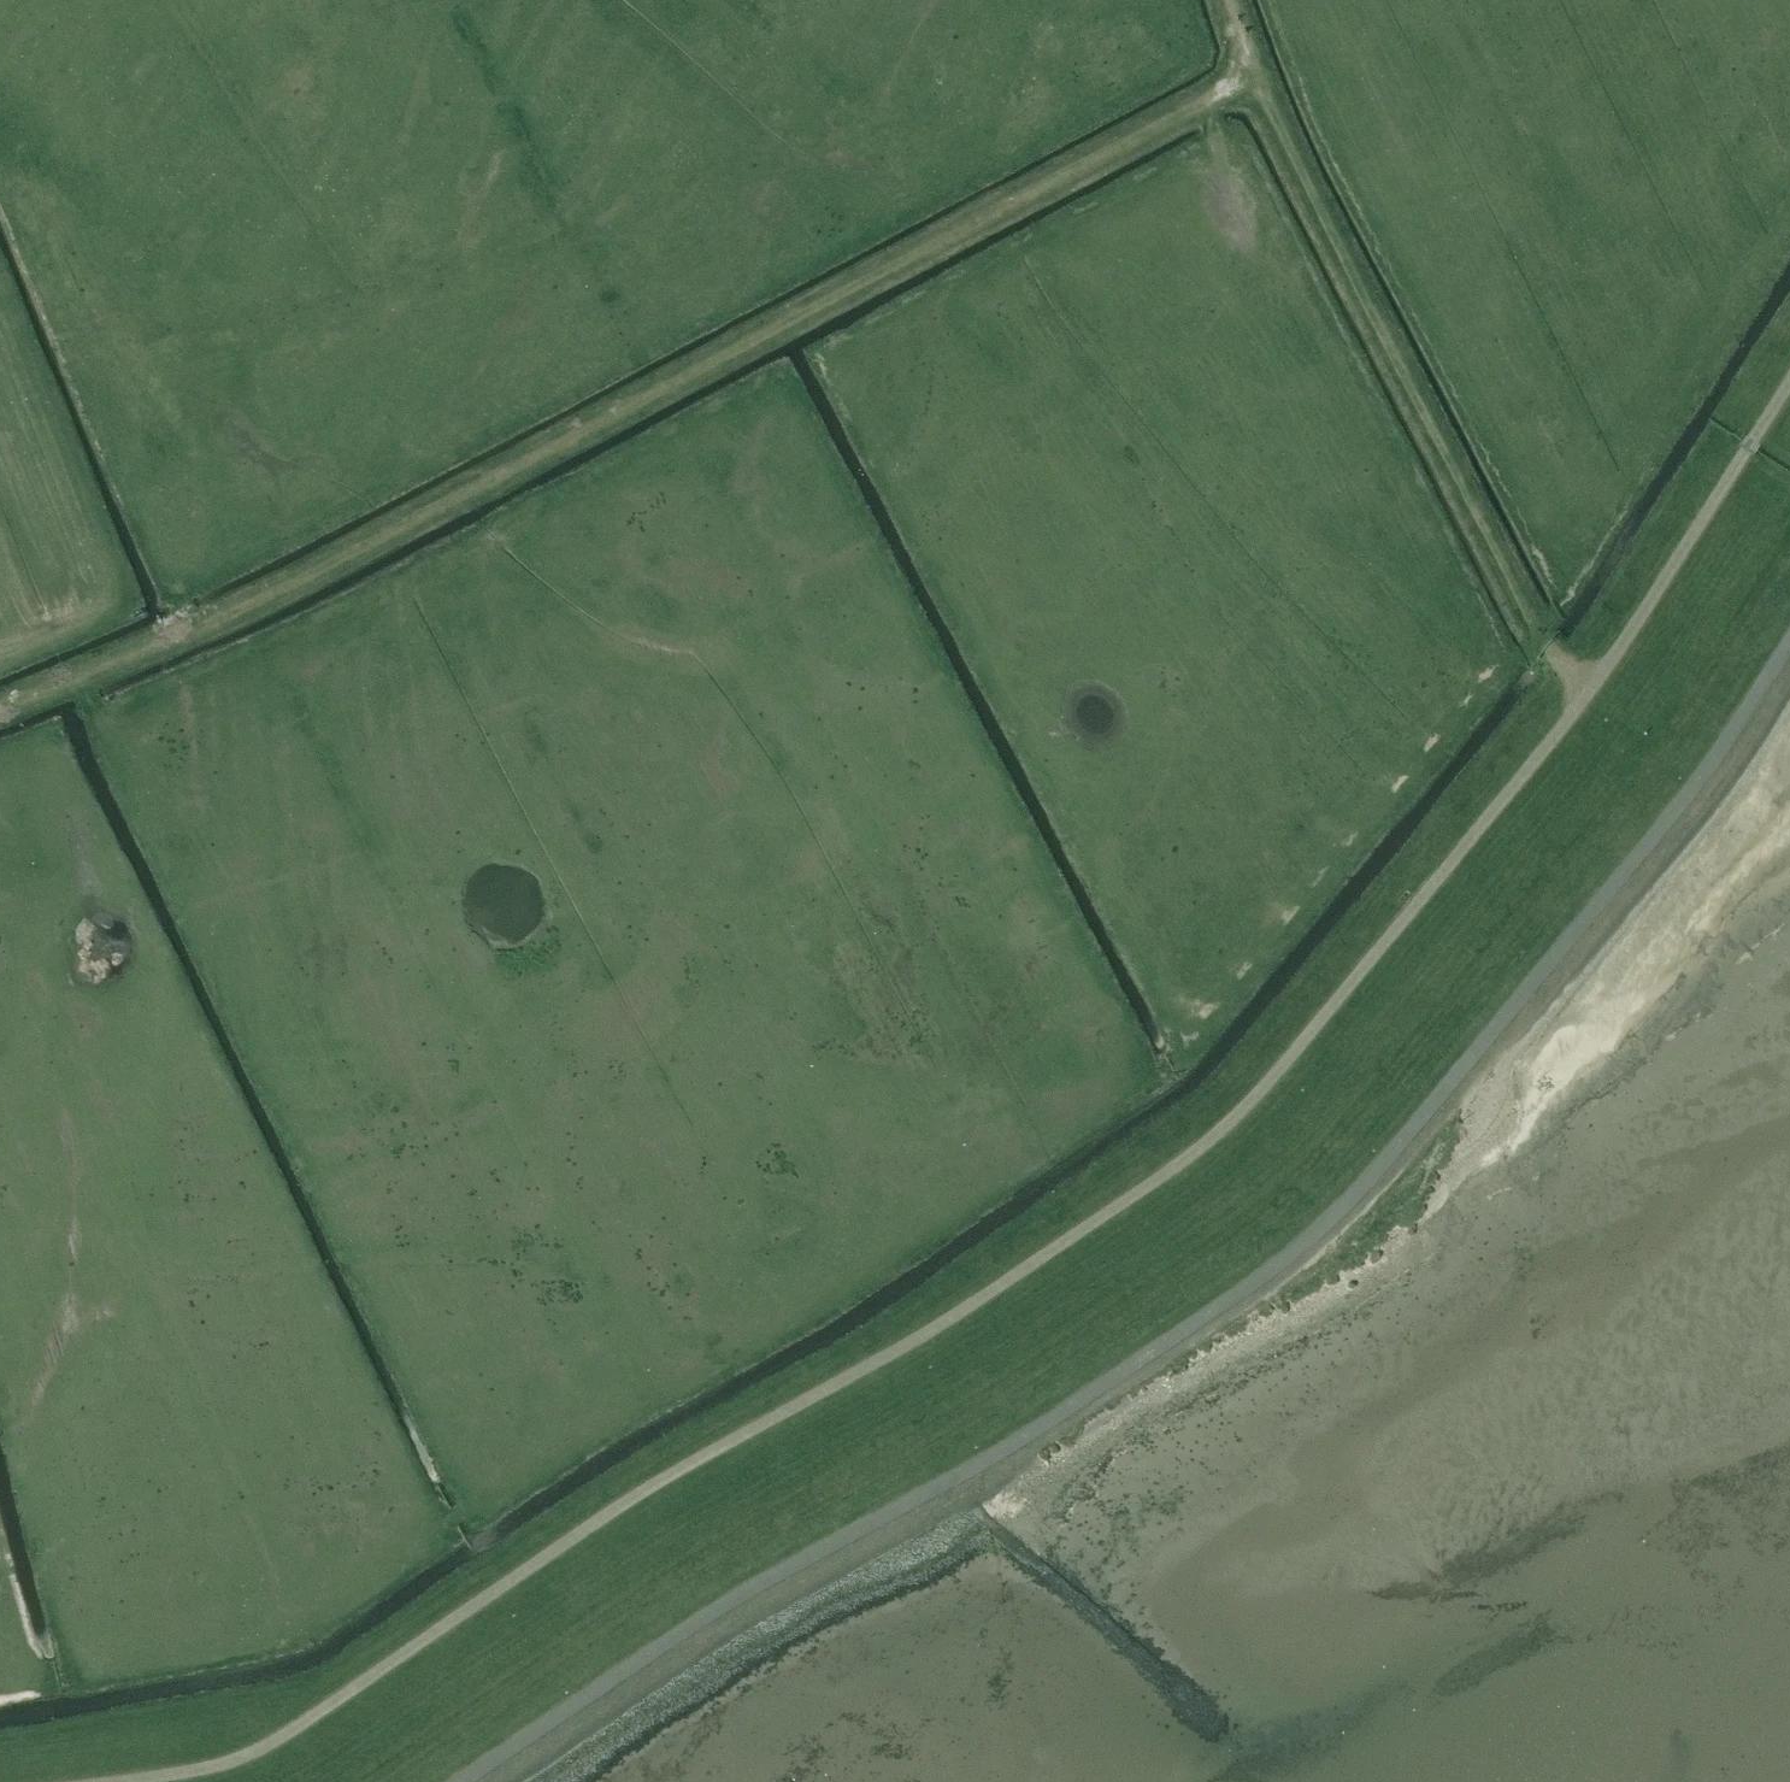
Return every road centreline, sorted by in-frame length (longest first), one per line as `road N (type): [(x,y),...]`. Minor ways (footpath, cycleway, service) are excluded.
road 1 (track): [(0,710),(267,595),(1250,75)]
road 2 (track): [(1586,699),(1547,641),(1292,159),(1250,75),(1228,0)]

